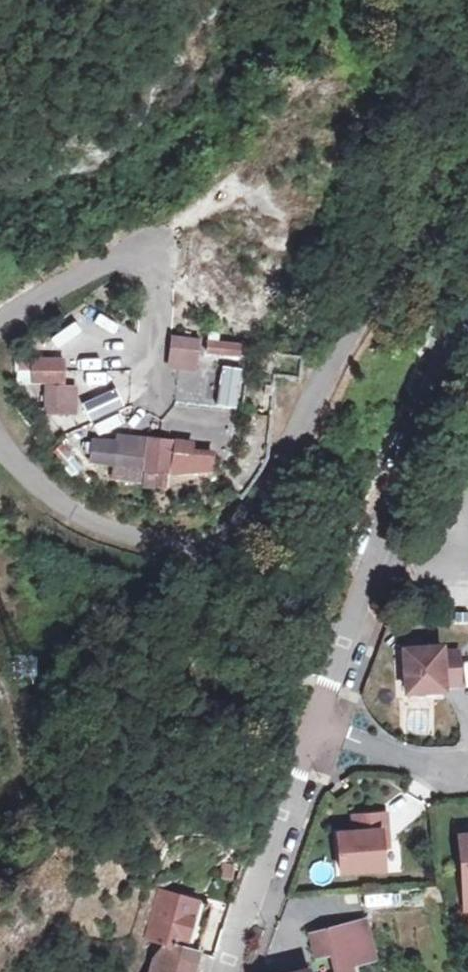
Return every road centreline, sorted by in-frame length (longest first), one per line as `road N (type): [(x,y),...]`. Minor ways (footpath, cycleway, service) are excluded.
road 1 (unclassified): [(467,309),(312,730)]
road 2 (unclassified): [(312,730),(227,971)]
road 3 (residential): [(312,730),(467,780)]

